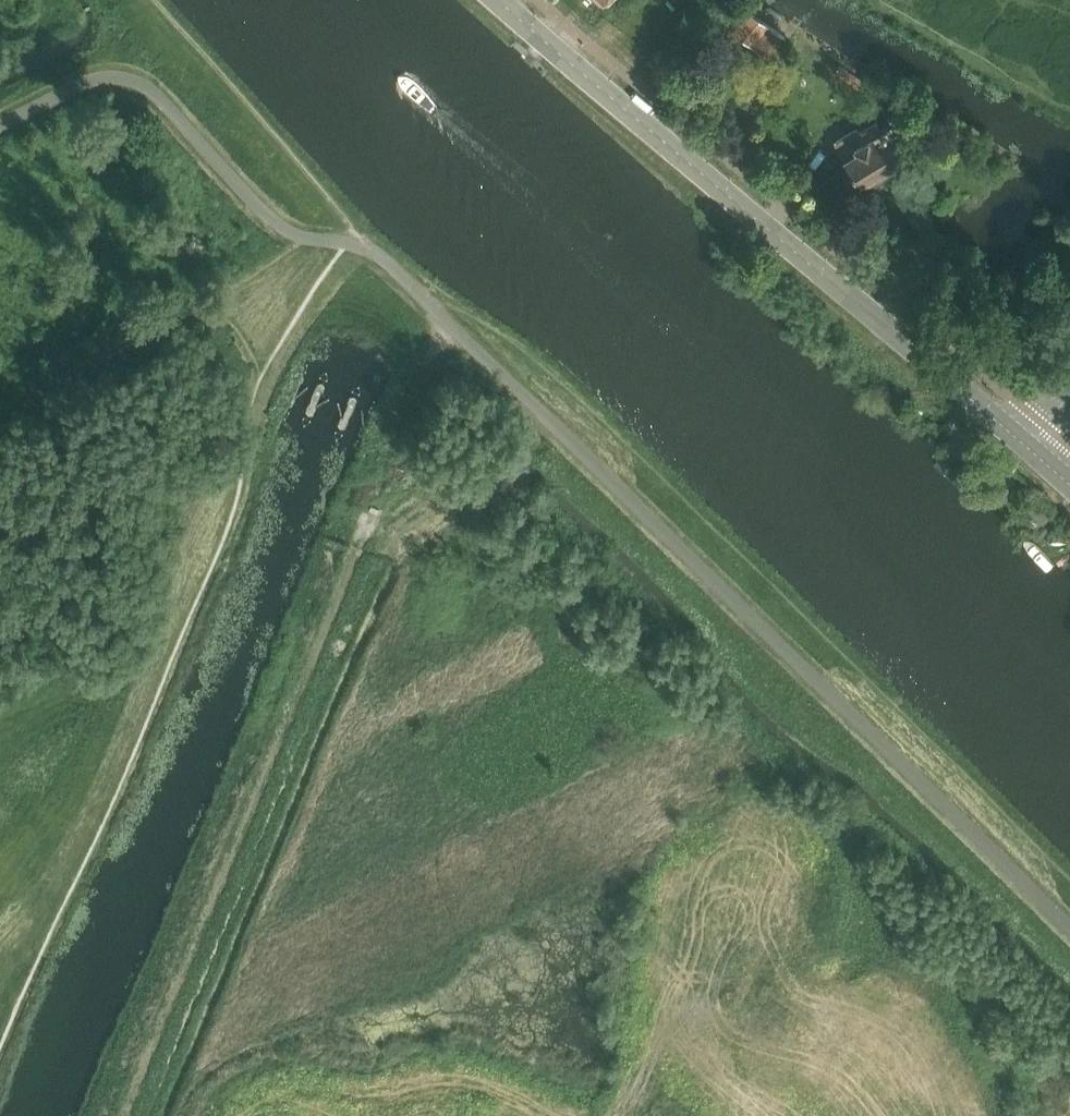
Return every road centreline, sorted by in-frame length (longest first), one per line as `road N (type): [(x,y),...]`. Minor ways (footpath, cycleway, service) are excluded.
road 1 (track): [(122,1115),(448,320)]
road 2 (tertiary): [(1028,444),(498,0)]

